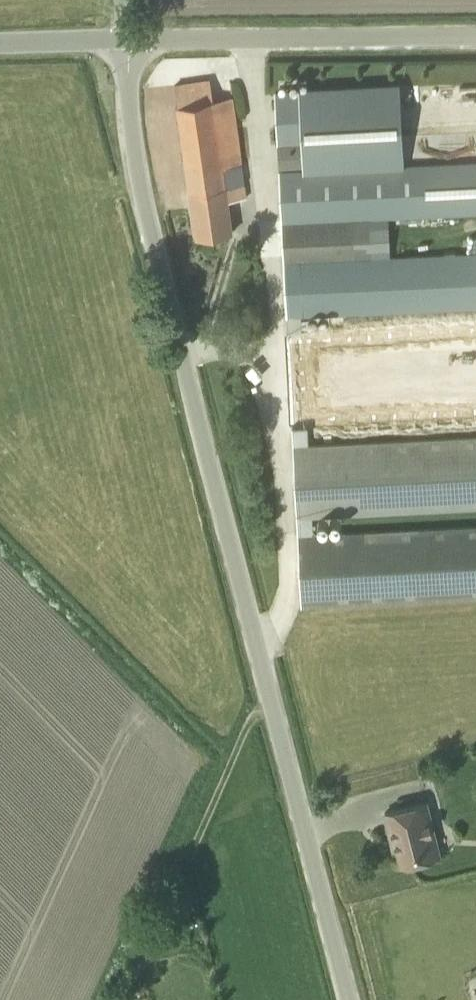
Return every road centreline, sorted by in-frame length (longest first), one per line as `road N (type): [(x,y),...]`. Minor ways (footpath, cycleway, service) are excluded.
road 1 (unclassified): [(348,999),(138,174),(128,41)]
road 2 (unclassified): [(475,37),(128,41)]
road 3 (track): [(185,873),(245,727),(271,707)]
road 4 (unclassified): [(0,45),(128,41)]

